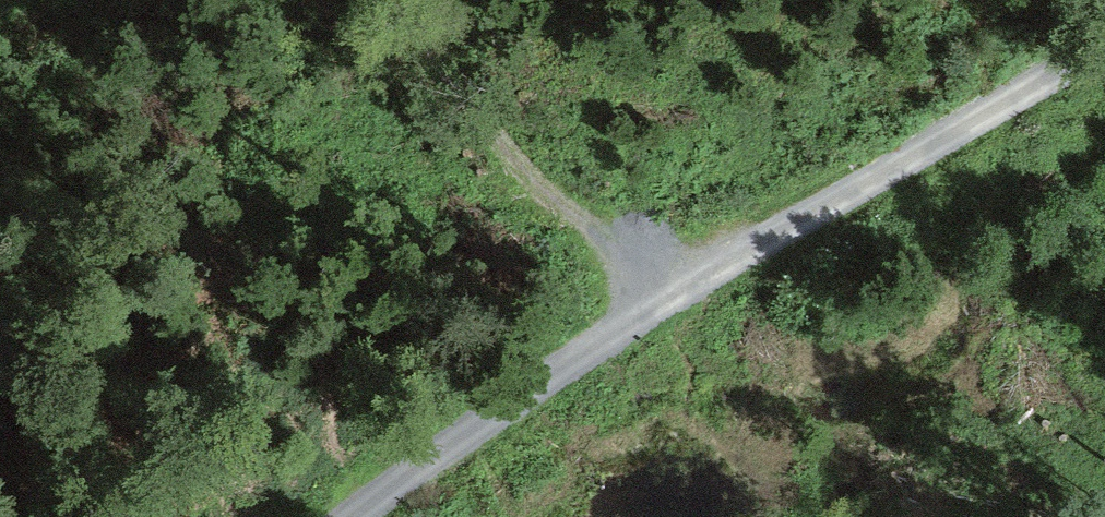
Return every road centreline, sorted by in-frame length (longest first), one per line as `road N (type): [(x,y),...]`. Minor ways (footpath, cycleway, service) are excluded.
road 1 (track): [(359,516),(663,296),(1104,46)]
road 2 (track): [(396,0),(663,296)]

